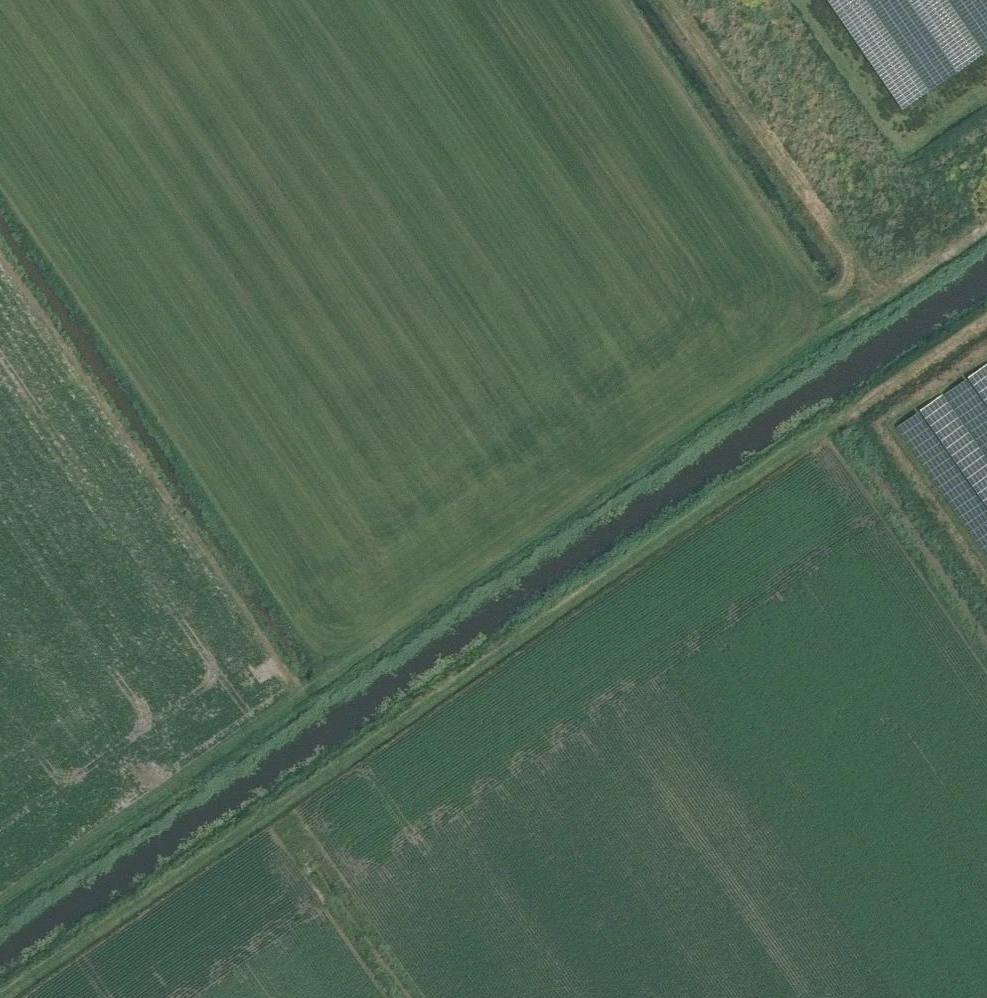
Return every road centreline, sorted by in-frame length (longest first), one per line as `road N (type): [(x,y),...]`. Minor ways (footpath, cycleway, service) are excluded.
road 1 (track): [(0,894),(986,212)]

